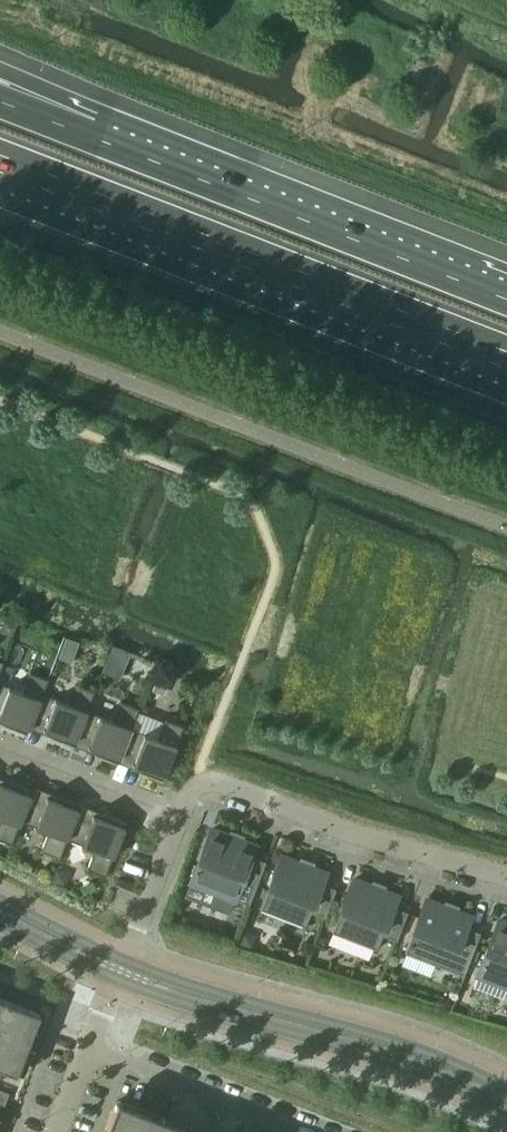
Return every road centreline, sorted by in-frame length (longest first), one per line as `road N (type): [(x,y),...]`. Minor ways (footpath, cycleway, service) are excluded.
road 1 (motorway): [(0,164),(506,360)]
road 2 (motorway): [(506,299),(91,137)]
road 3 (tertiary): [(117,981),(339,1043),(464,1087),(506,1111)]
road 4 (tertiary): [(506,1090),(362,1032),(125,963)]
road 5 (residential): [(178,818),(186,797),(207,783),(506,879)]
road 6 (residential): [(88,1057),(287,1131)]
road 7 (residential): [(0,750),(178,818)]
road 8 (residential): [(178,818),(129,952)]
road 9 (tertiary): [(125,963),(0,904)]
road 10 (tertiary): [(0,918),(117,981)]

